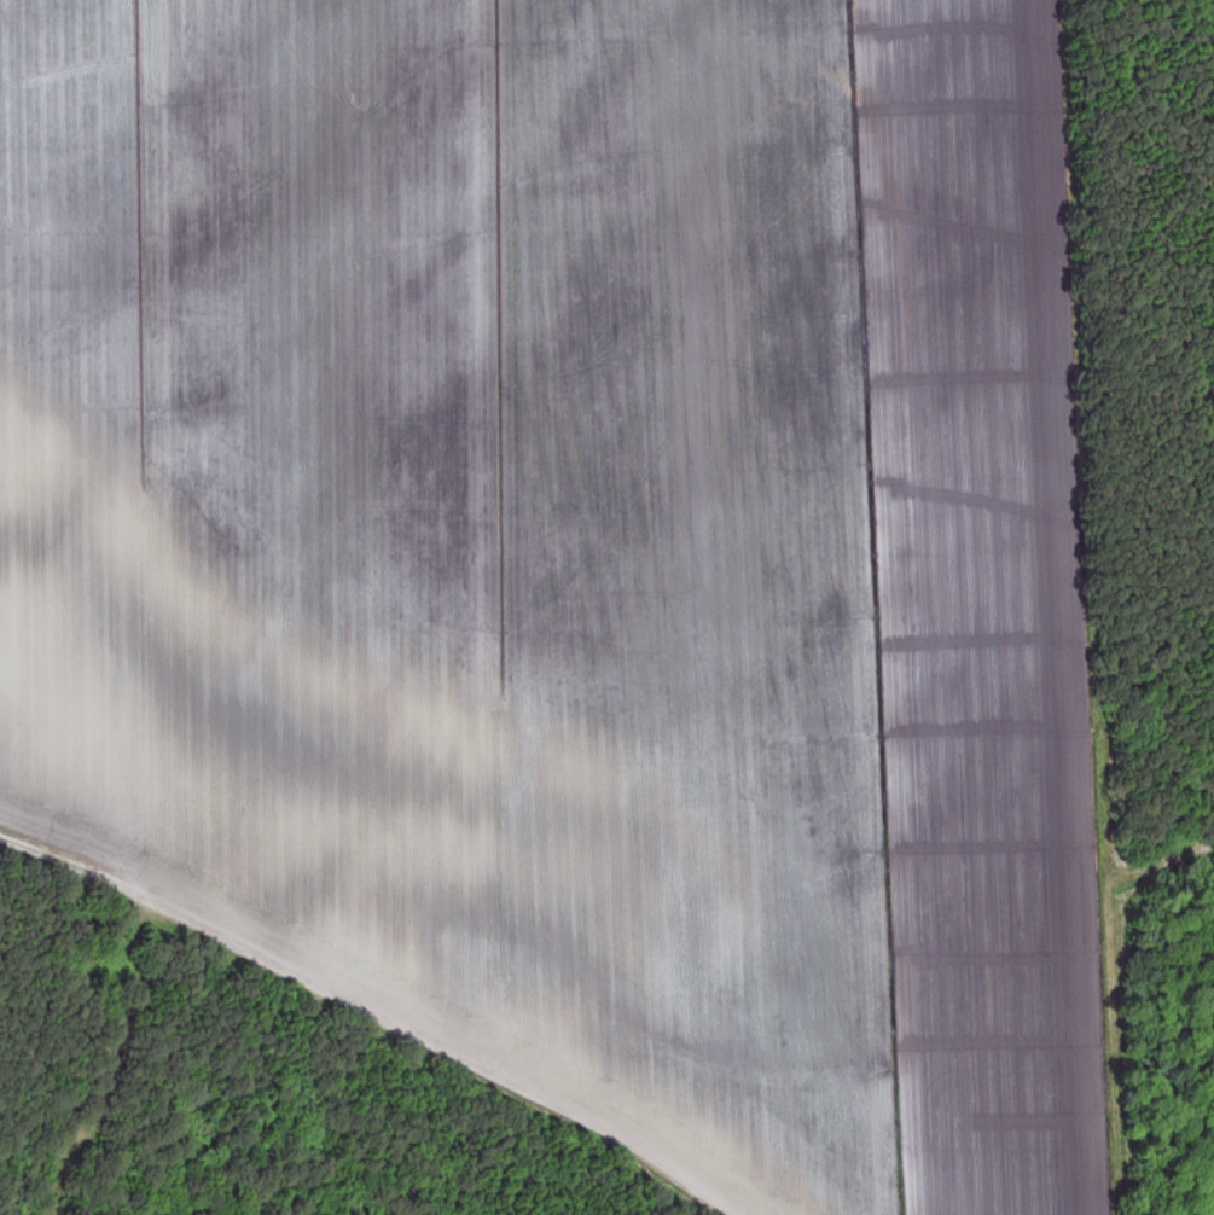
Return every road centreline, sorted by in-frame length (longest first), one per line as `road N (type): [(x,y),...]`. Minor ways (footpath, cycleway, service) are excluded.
road 1 (residential): [(795,1214),(93,870),(0,831)]

